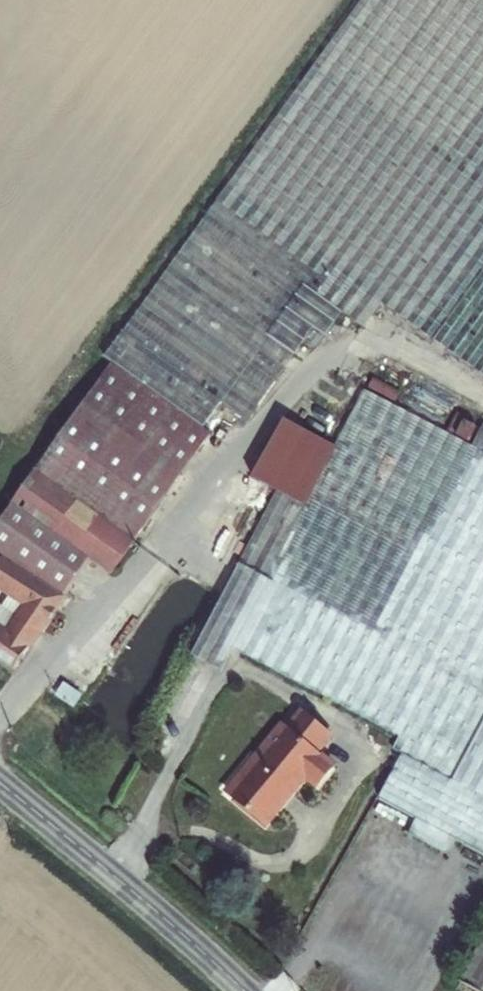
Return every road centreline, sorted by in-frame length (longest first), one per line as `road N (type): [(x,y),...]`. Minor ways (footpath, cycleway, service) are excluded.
road 1 (tertiary): [(244,990),(0,783)]

